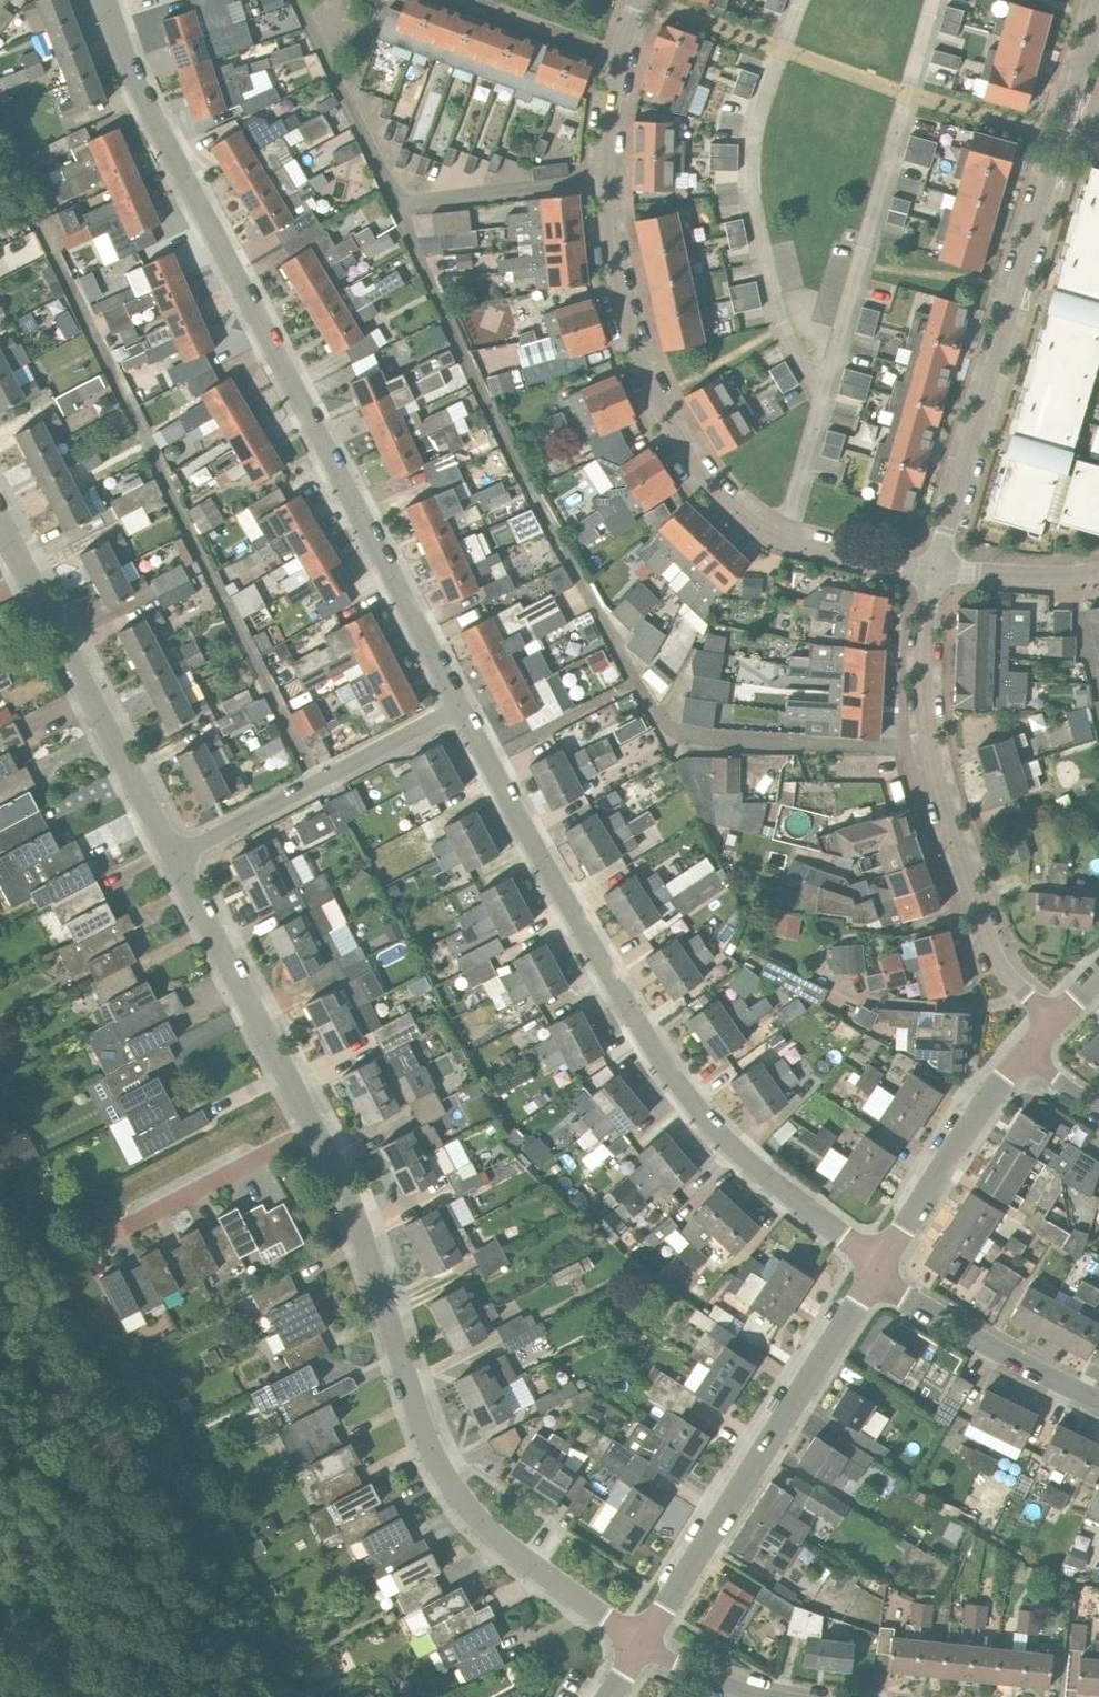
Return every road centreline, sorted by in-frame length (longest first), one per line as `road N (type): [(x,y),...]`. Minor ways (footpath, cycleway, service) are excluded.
road 1 (residential): [(459,708),(144,107),(105,0)]
road 2 (residential): [(875,1272),(841,1235),(736,1155),(664,1067),(459,708)]
road 3 (residential): [(619,61),(606,150),(610,249),(625,320),(668,423),(714,490),(754,524),(812,549),(932,571)]
road 4 (residential): [(640,1646),(488,1535),(439,1471),(377,1278),(316,1128)]
road 5 (residential): [(932,571),(1098,11)]
road 6 (residential): [(1056,1020),(999,965),(952,832),(929,748),(932,571)]
road 7 (residential): [(640,1646),(875,1272)]
road 8 (residential): [(172,858),(459,708)]
road 9 (residential): [(172,858),(29,580)]
road 10 (residential): [(316,1128),(172,858)]
road 11 (residential): [(875,1272),(941,1167),(1027,1054)]
road 12 (residential): [(1098,1402),(933,1313),(875,1272)]
road 13 (residential): [(316,1128),(92,1245)]
road 14 (residential): [(453,0),(619,61)]
road 15 (residential): [(932,571),(1098,571)]
road 16 (residential): [(640,1646),(719,1681),(789,1696)]
road 17 (residential): [(114,1696),(0,1616)]

